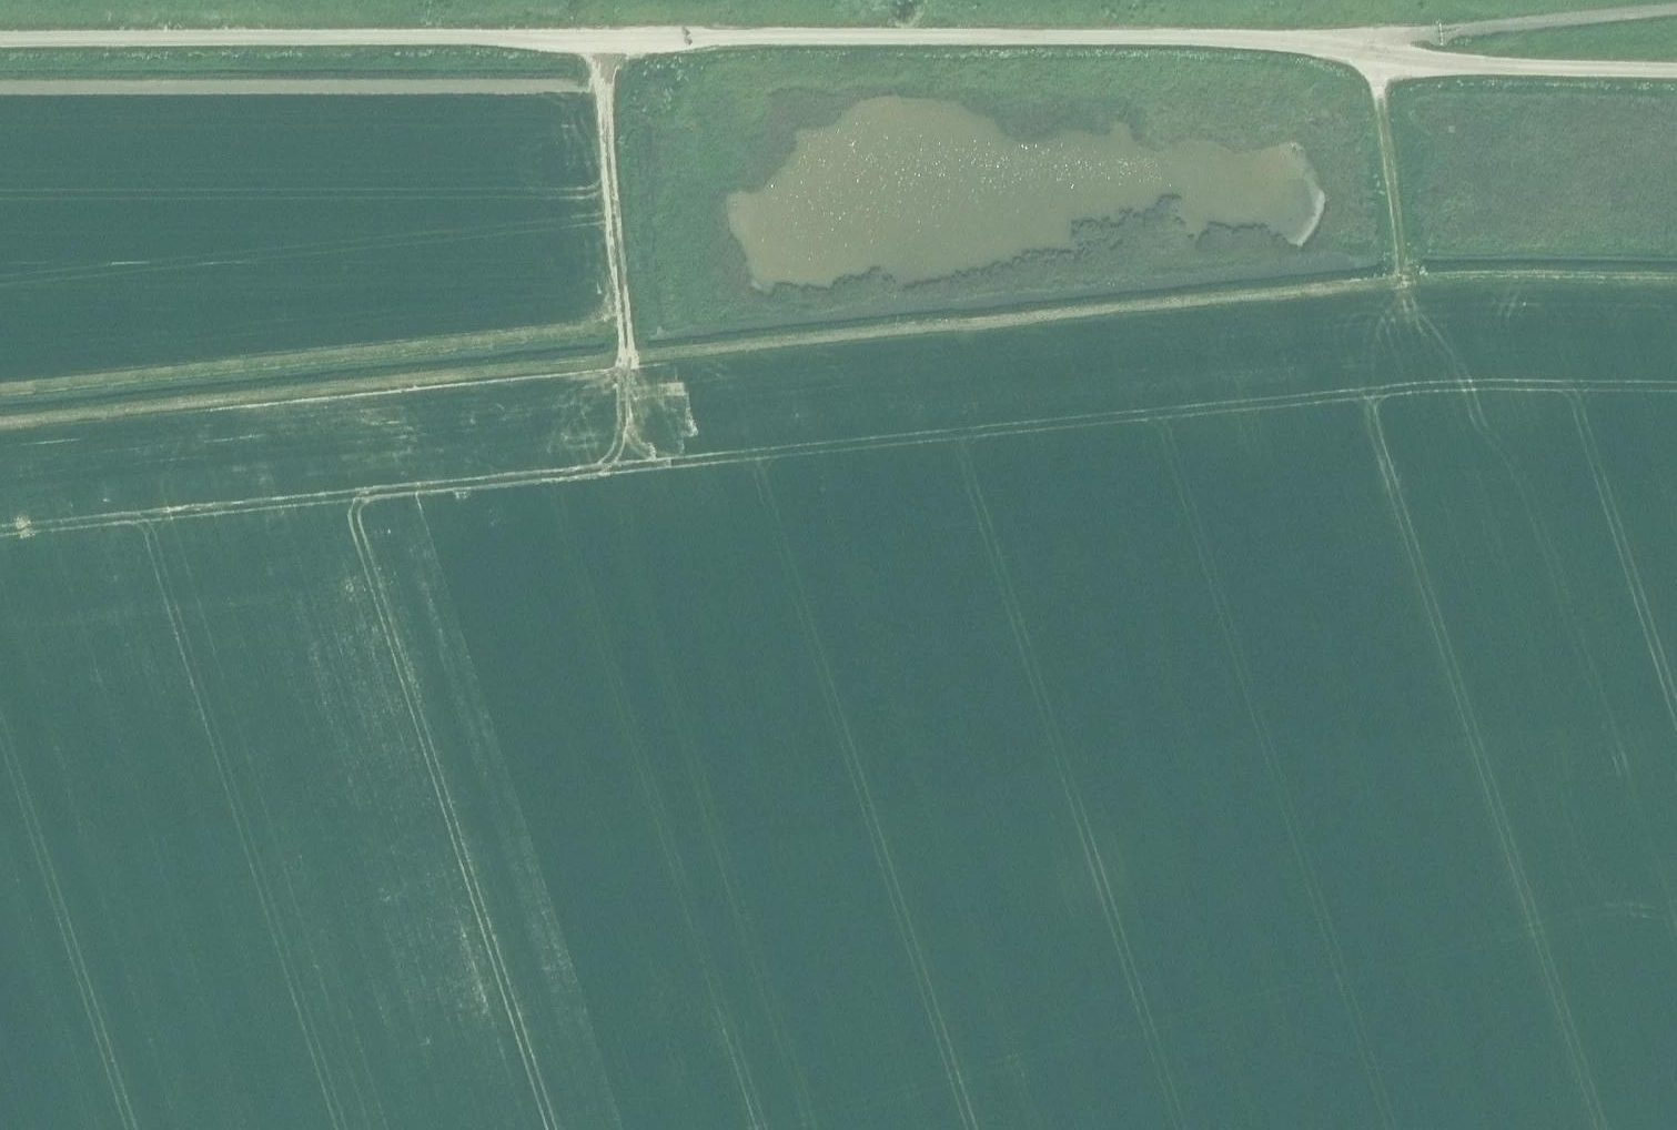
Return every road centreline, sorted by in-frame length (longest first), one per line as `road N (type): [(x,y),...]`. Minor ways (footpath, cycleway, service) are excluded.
road 1 (unclassified): [(1676,69),(1407,64),(1350,41),(0,44)]

